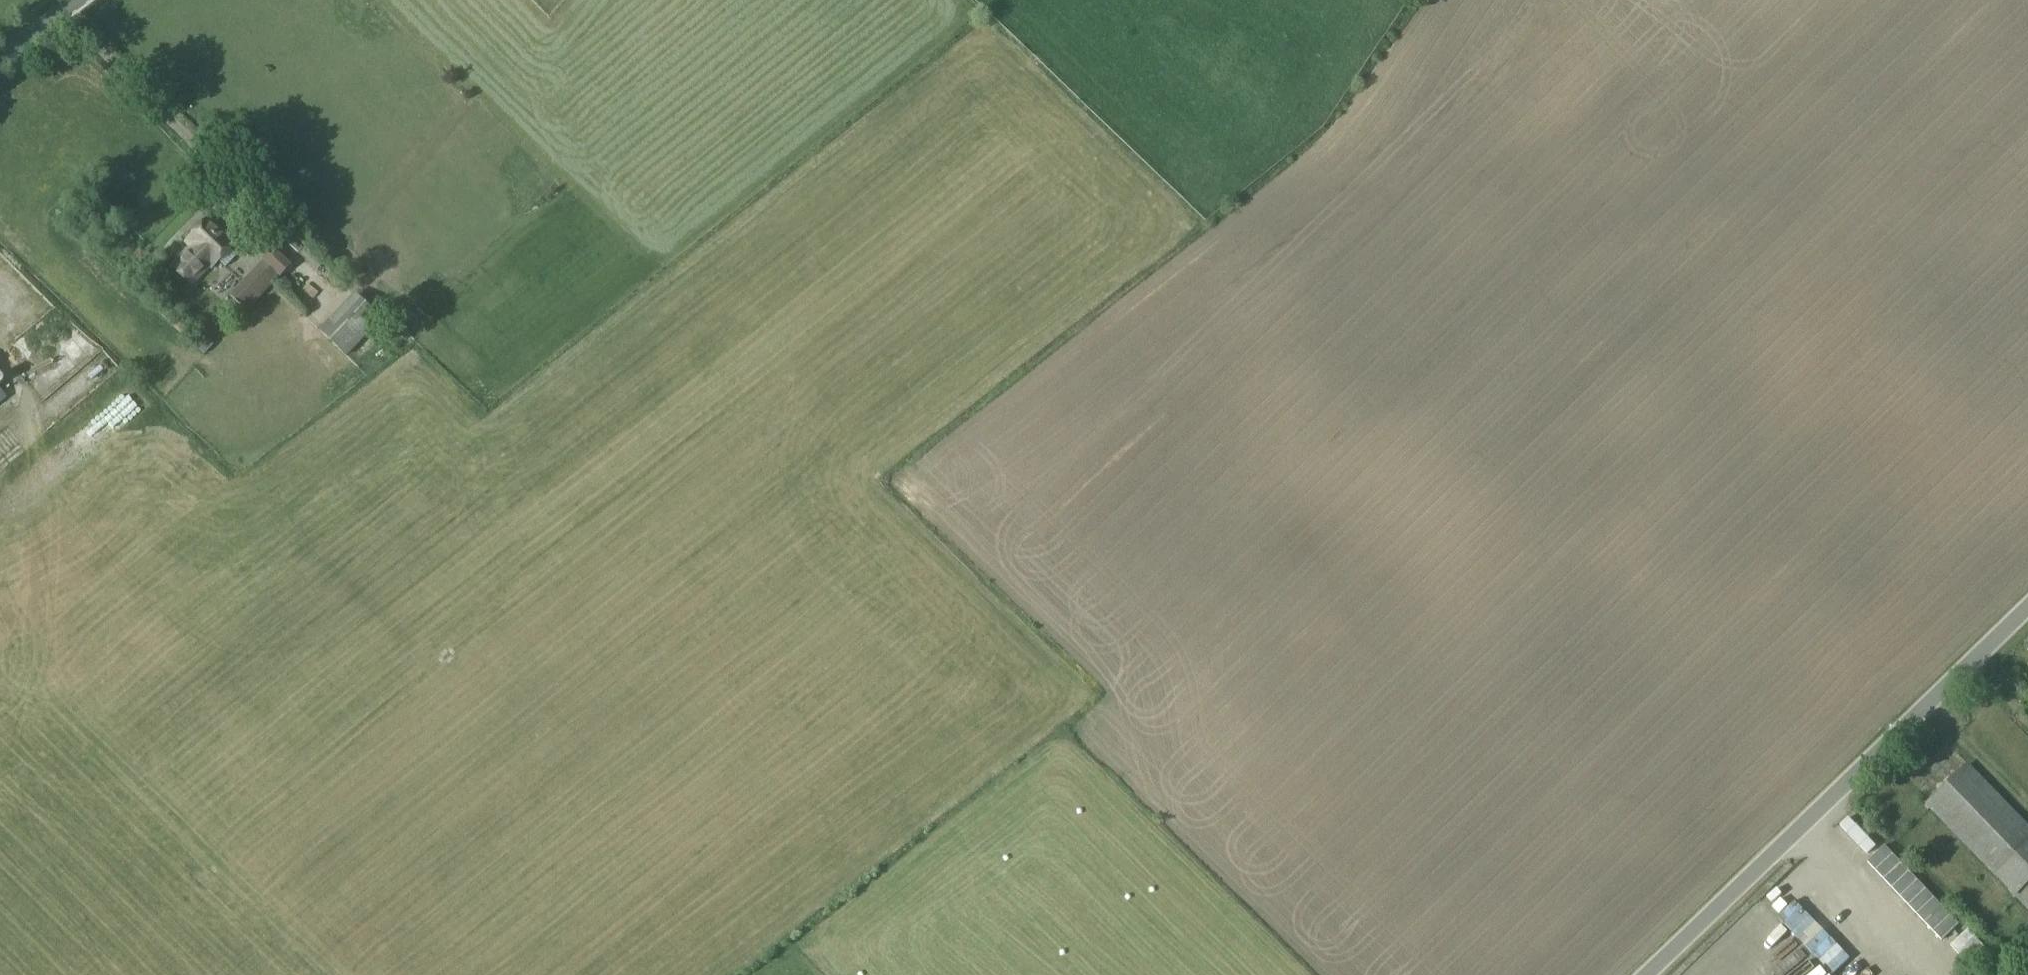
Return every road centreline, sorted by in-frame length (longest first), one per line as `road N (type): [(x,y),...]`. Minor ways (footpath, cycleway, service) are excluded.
road 1 (unclassified): [(1649,974),(2027,607)]

